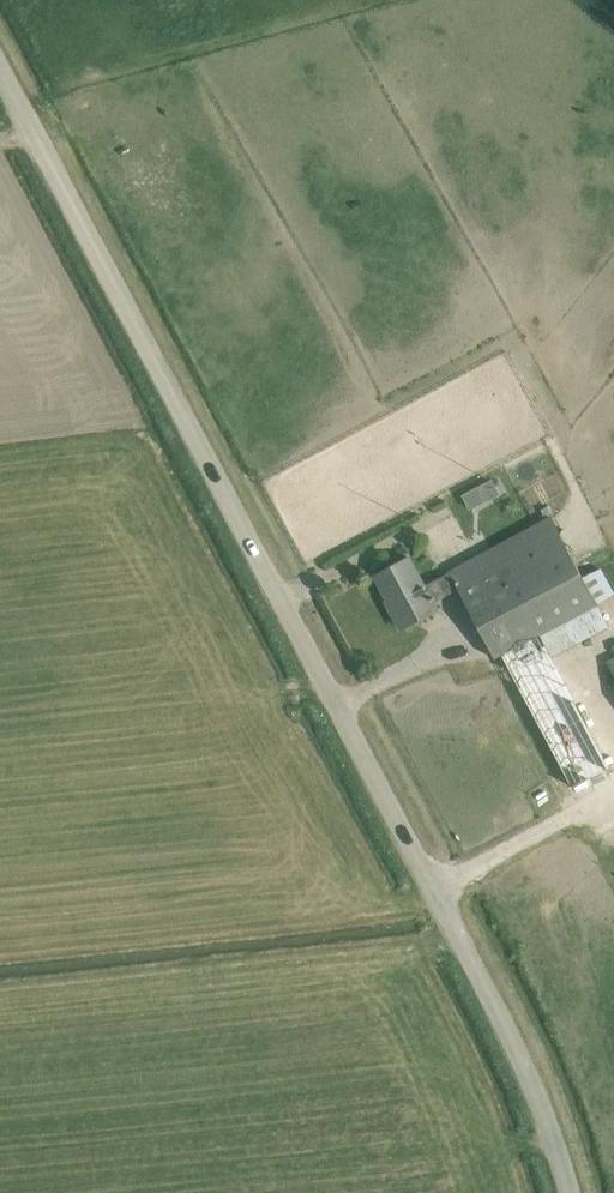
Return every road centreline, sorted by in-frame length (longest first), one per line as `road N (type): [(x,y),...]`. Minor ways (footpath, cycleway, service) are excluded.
road 1 (unclassified): [(569,1192),(536,1088),(0,72)]

